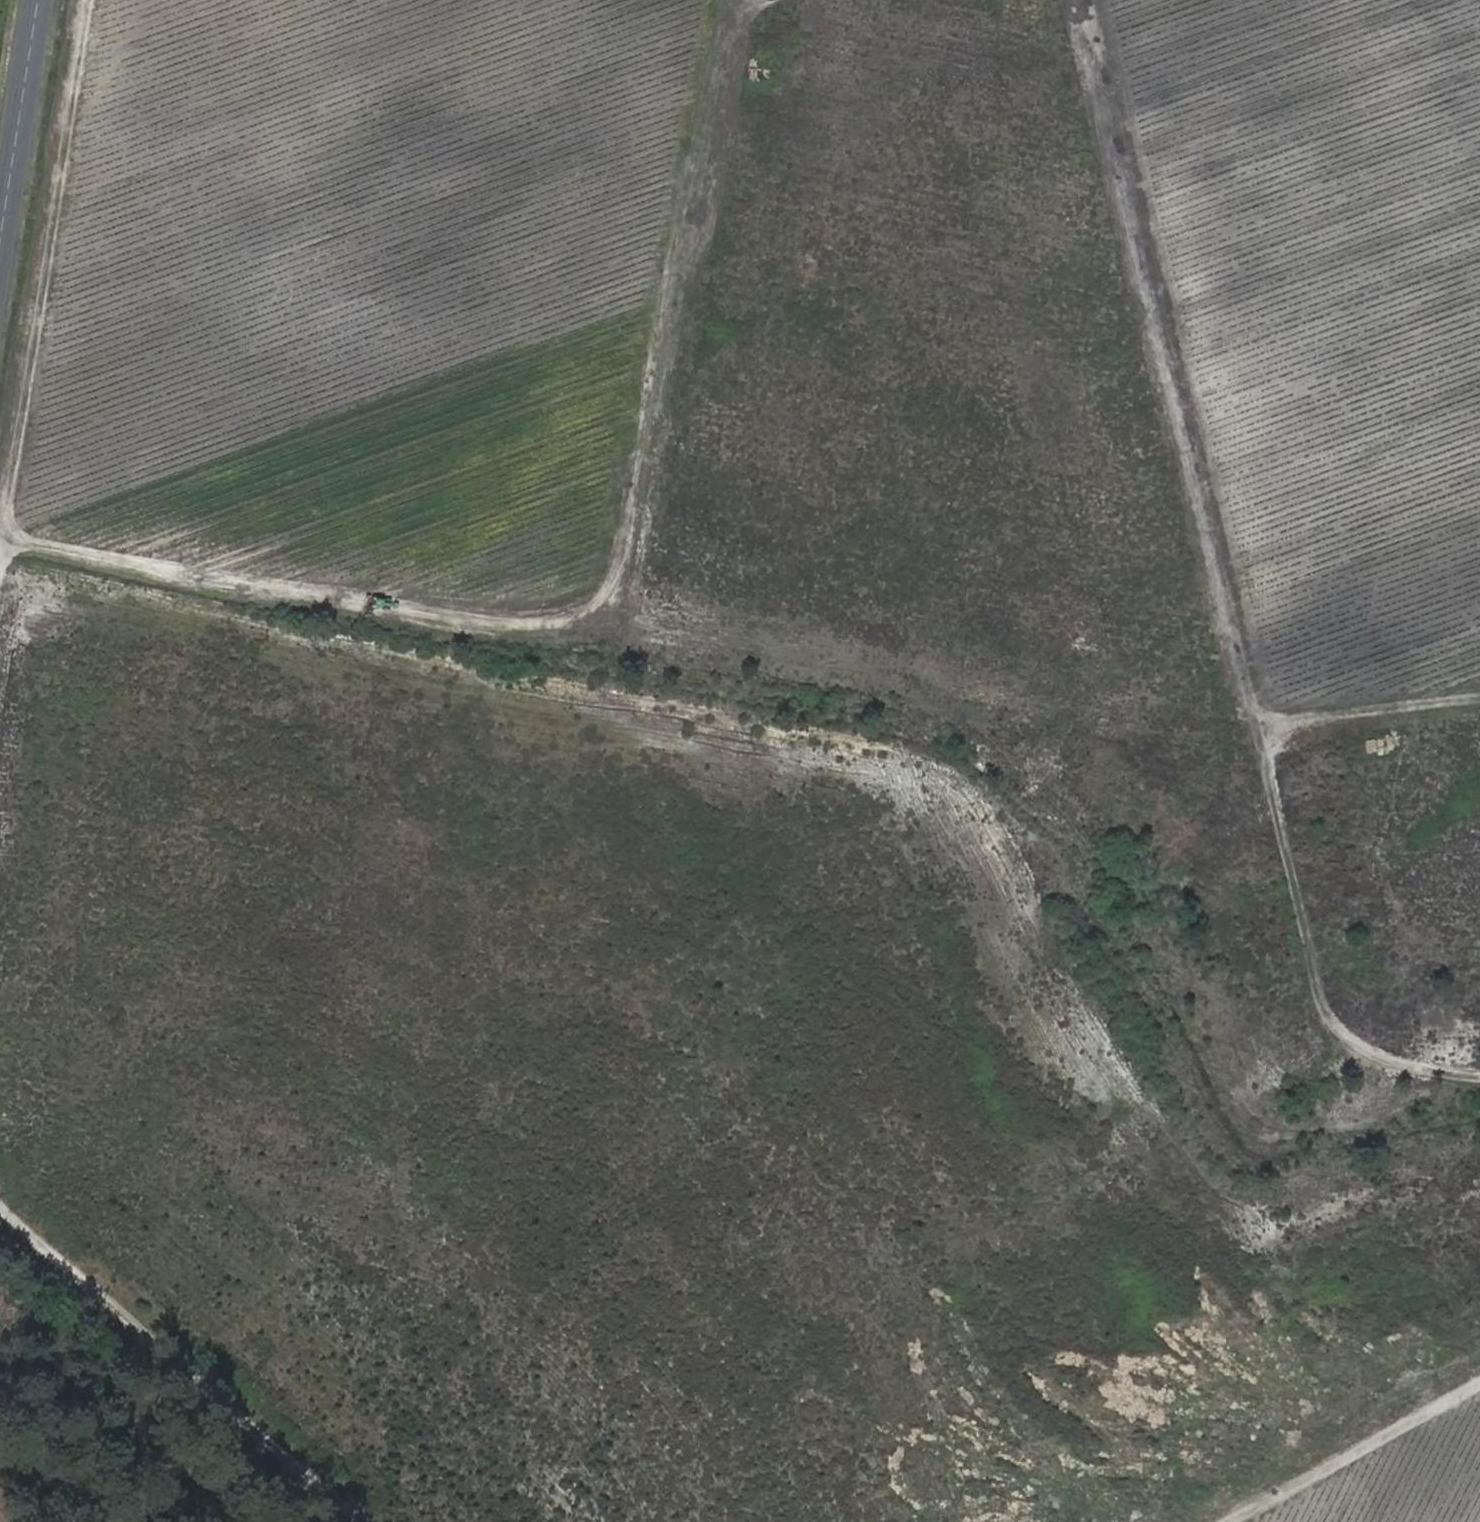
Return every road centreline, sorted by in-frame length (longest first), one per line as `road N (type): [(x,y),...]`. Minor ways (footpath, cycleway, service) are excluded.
road 1 (track): [(0,537),(84,0)]
road 2 (tertiary): [(35,0),(0,221)]

